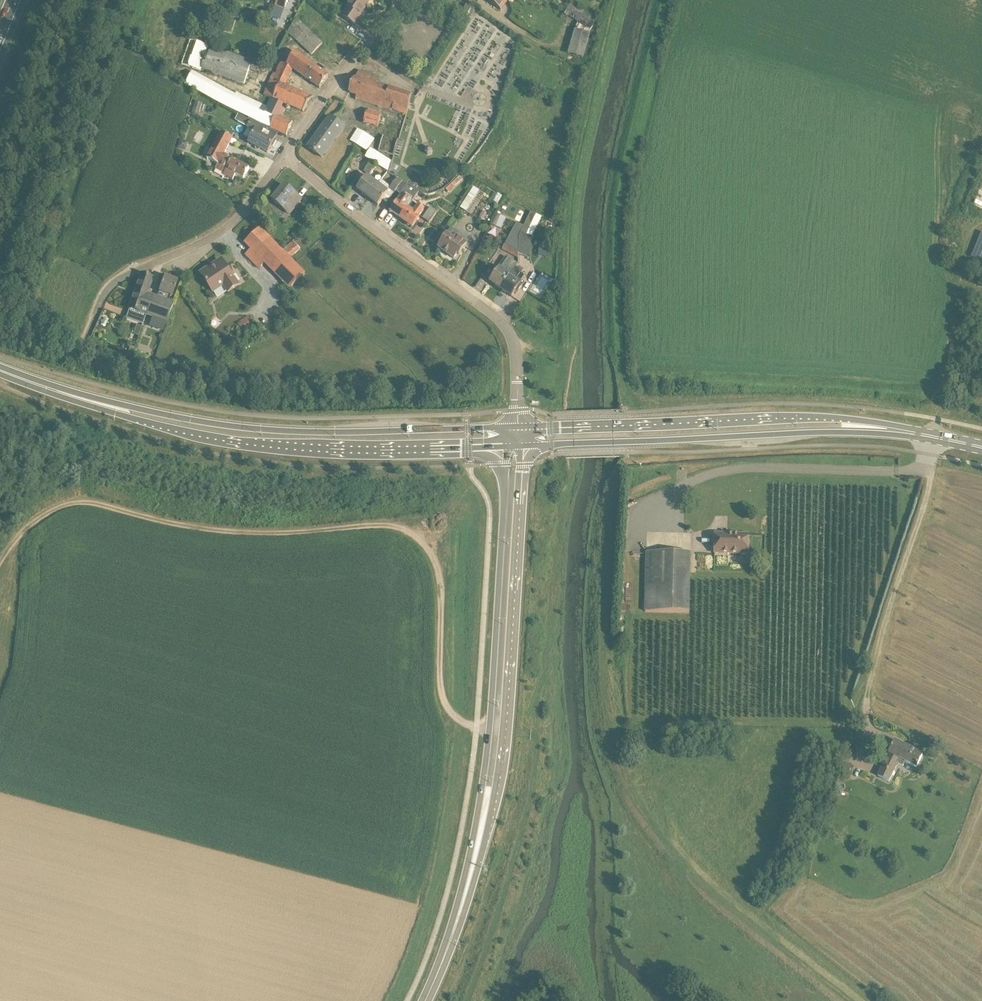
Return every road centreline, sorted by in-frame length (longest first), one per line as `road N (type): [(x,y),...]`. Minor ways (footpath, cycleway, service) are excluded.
road 1 (track): [(0,560),(24,526),(71,501),(231,533),(392,528),(418,539),(435,560),(447,711),(462,724),(491,729)]
road 2 (primary): [(519,427),(287,430),(118,409)]
road 3 (primary): [(118,409),(255,442),(506,446)]
road 4 (unclassified): [(519,427),(518,357),(503,322),(285,155)]
road 5 (primary): [(486,813),(502,729),(520,445)]
road 6 (primary): [(506,446),(486,813)]
road 7 (primary): [(850,425),(794,416),(519,427)]
road 8 (primary): [(520,445),(850,425)]
road 9 (residential): [(86,337),(108,288),(224,228),(285,155)]
road 10 (unclassified): [(867,705),(934,437)]
road 11 (residential): [(285,155),(329,91),(413,0)]
road 12 (primary): [(486,813),(425,1000)]
road 13 (primary): [(118,409),(0,370)]

